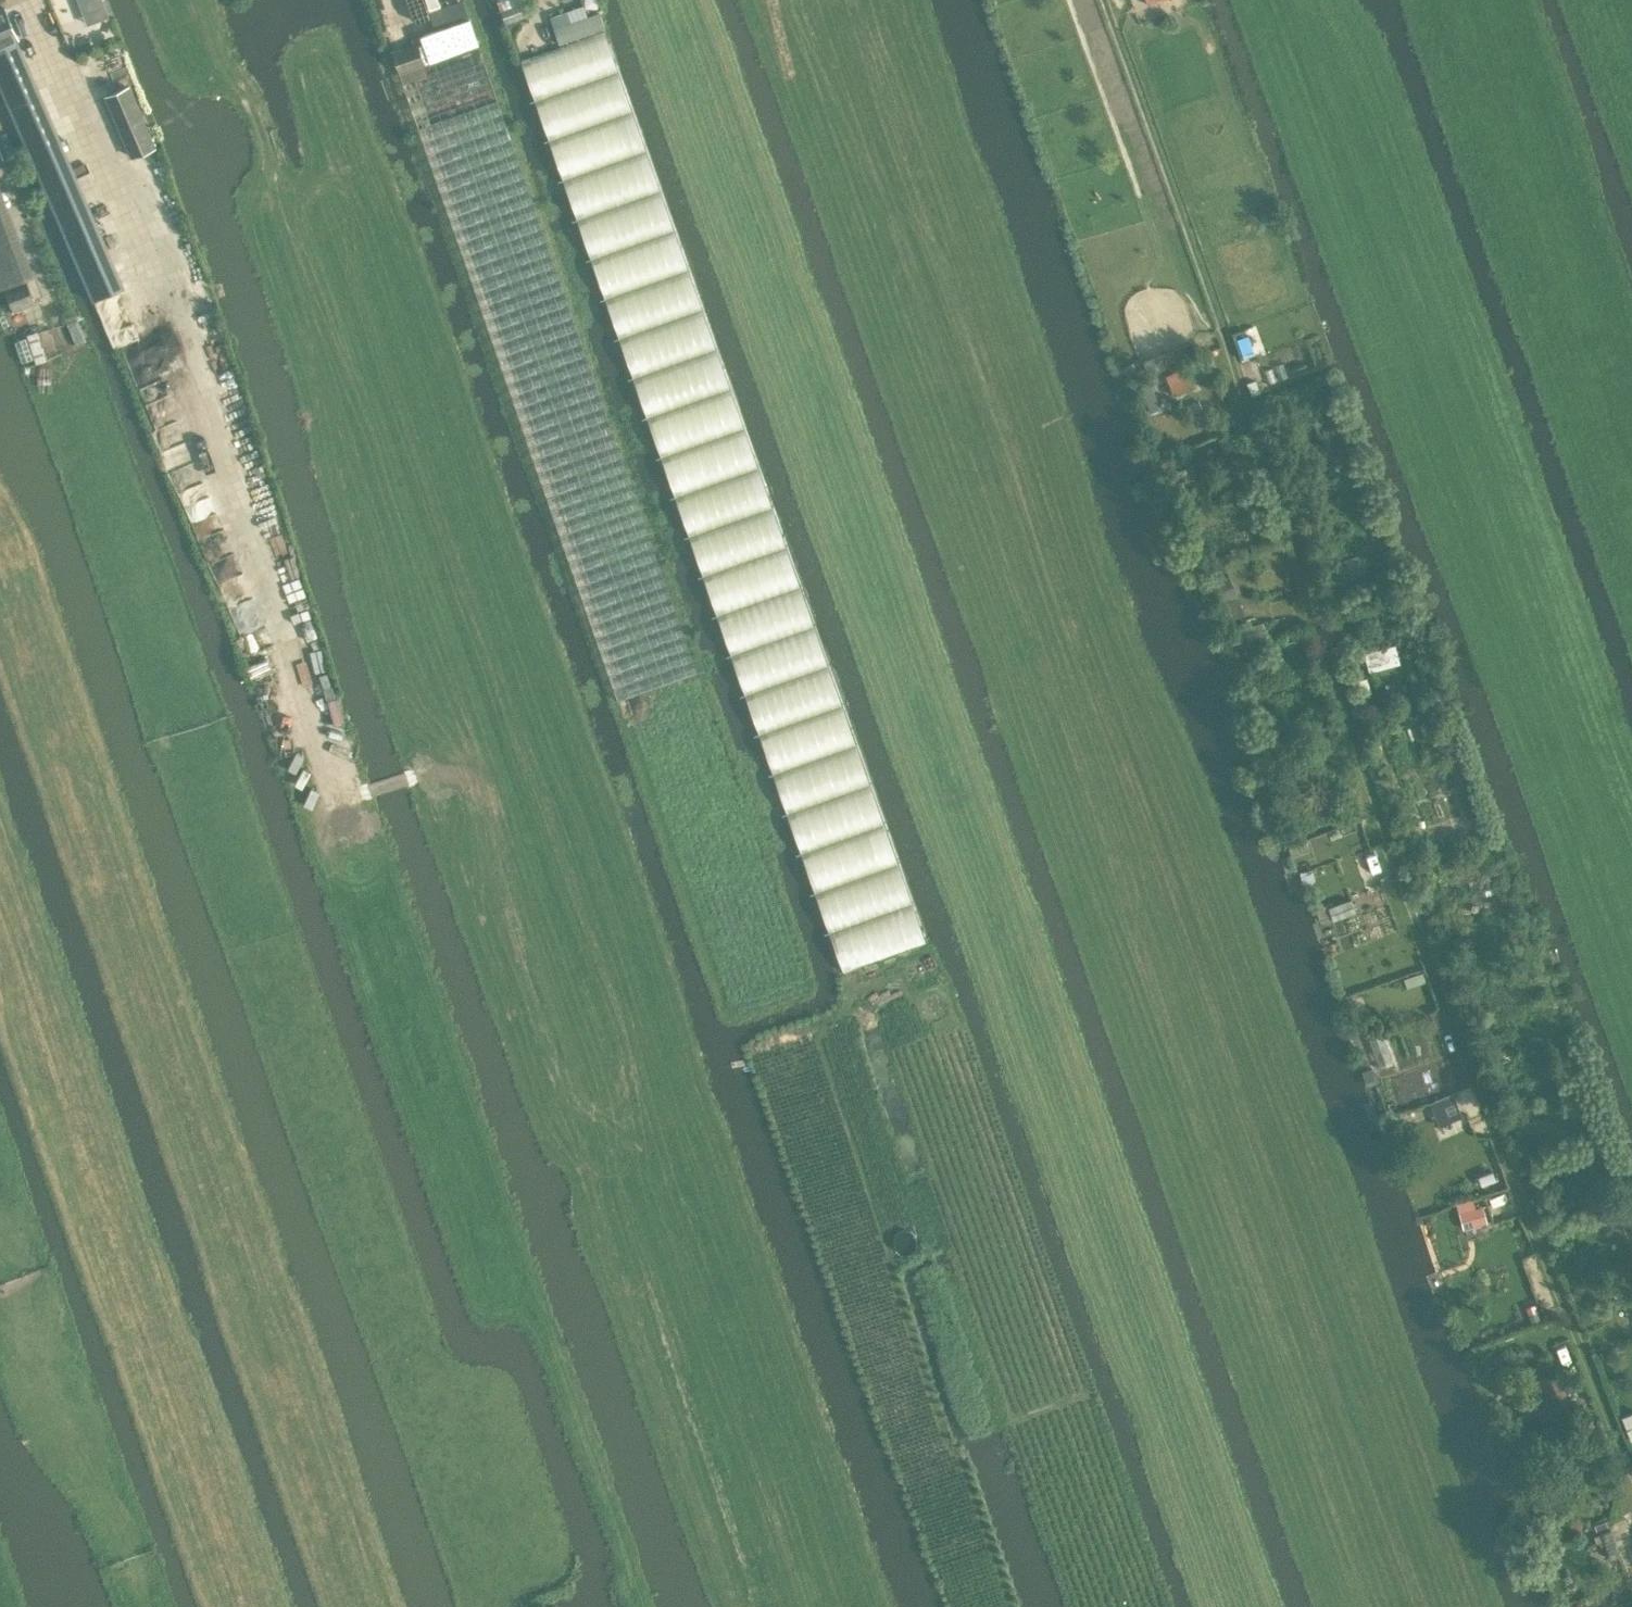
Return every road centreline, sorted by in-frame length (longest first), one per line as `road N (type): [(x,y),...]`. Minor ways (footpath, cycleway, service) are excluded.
road 1 (track): [(1631,1492),(1388,847),(1105,0)]

